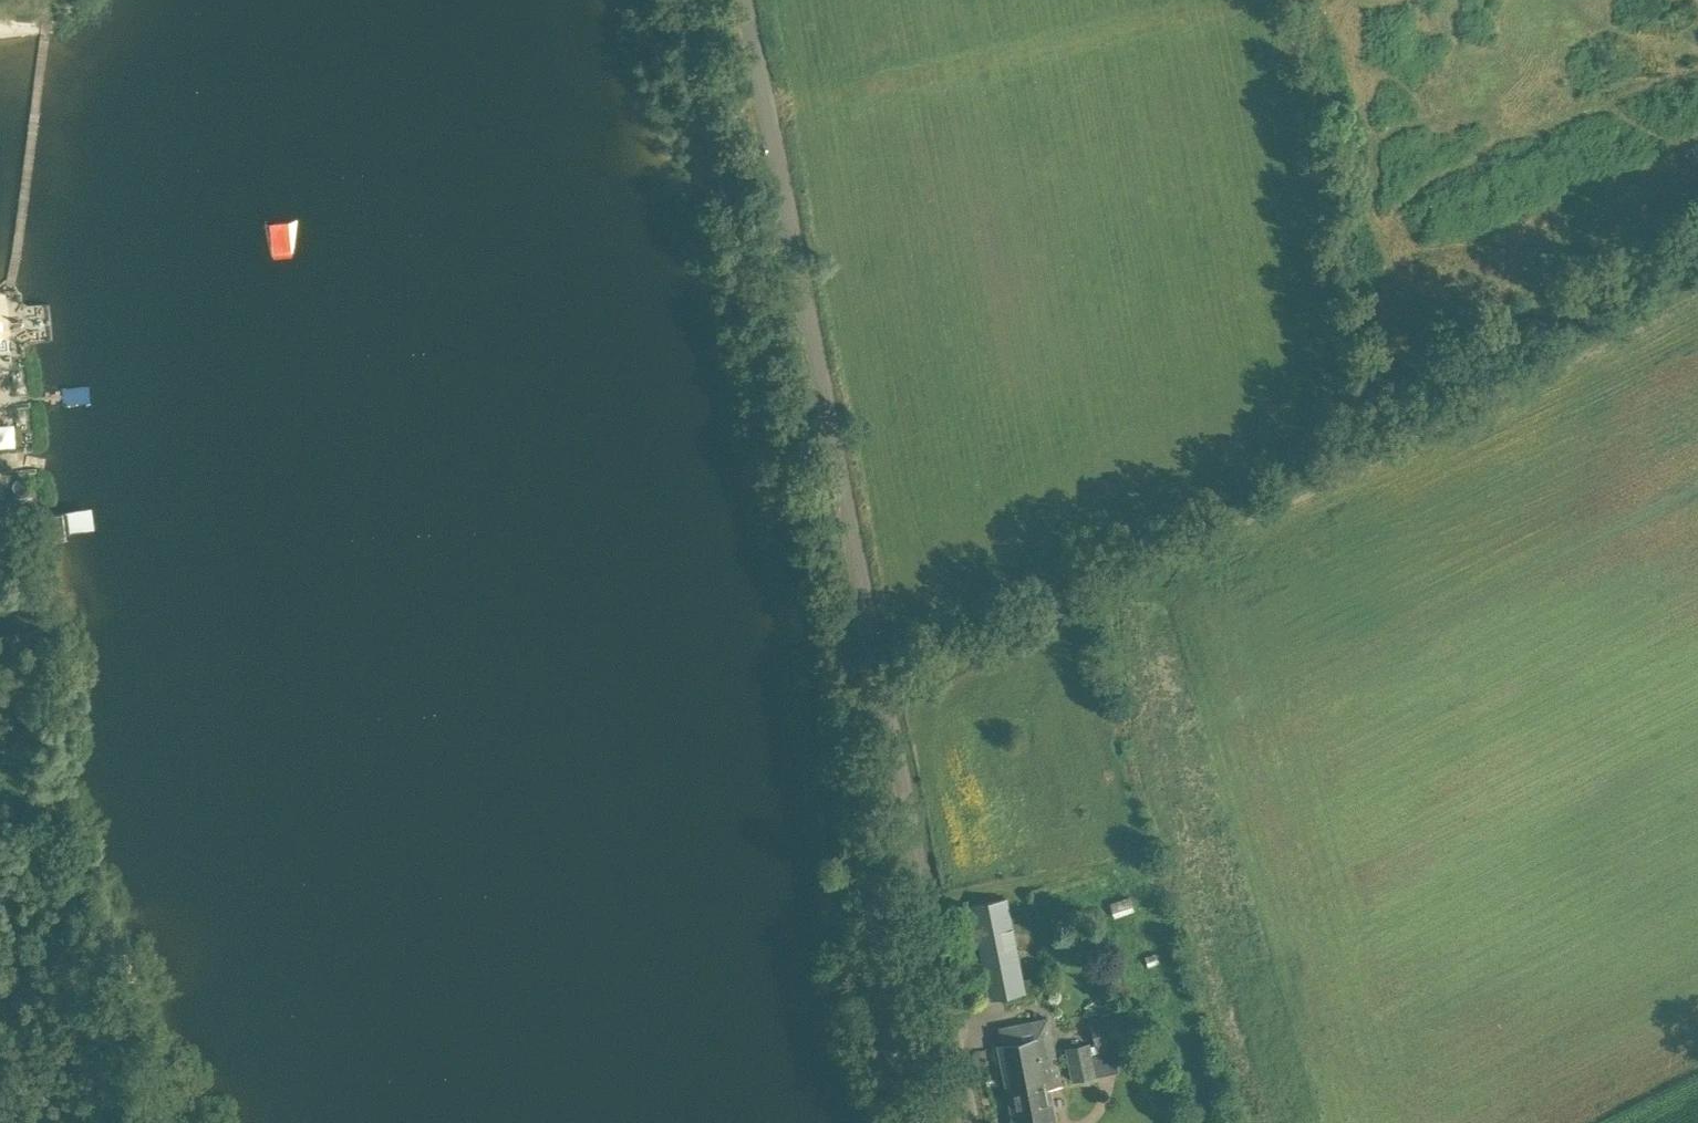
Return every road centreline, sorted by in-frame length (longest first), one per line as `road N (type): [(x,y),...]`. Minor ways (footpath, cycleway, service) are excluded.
road 1 (unclassified): [(963,1122),(739,0)]

